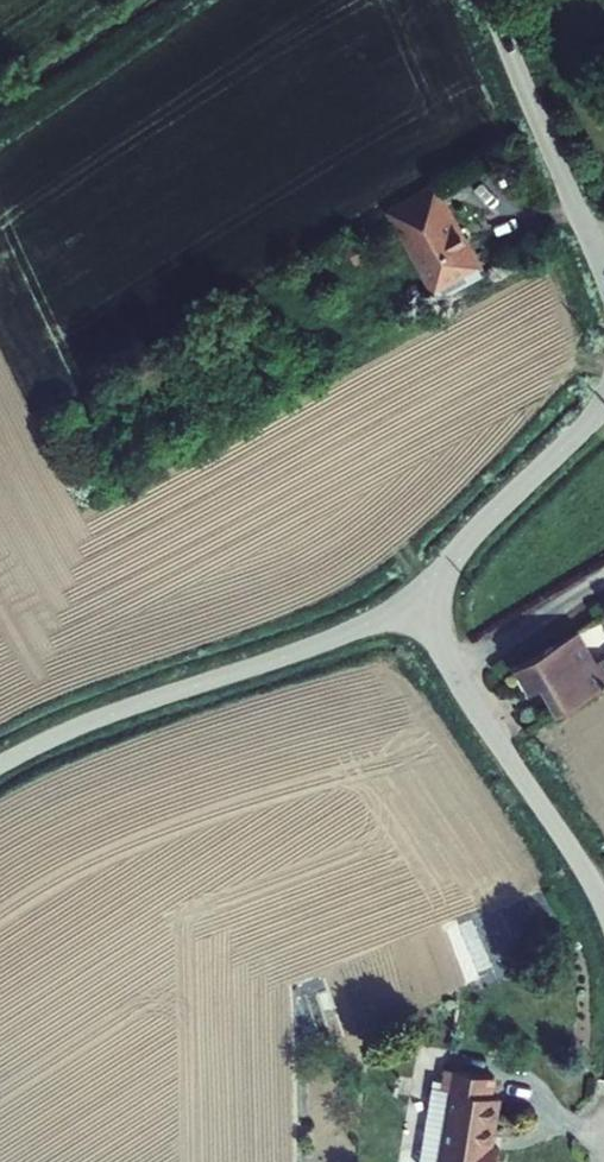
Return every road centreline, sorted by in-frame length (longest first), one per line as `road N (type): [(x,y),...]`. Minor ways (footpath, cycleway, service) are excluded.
road 1 (residential): [(411,597),(329,639),(92,719),(0,762)]
road 2 (residential): [(411,597),(603,906)]
road 3 (unclassified): [(489,0),(603,269)]
road 4 (unclassified): [(603,408),(411,597)]

